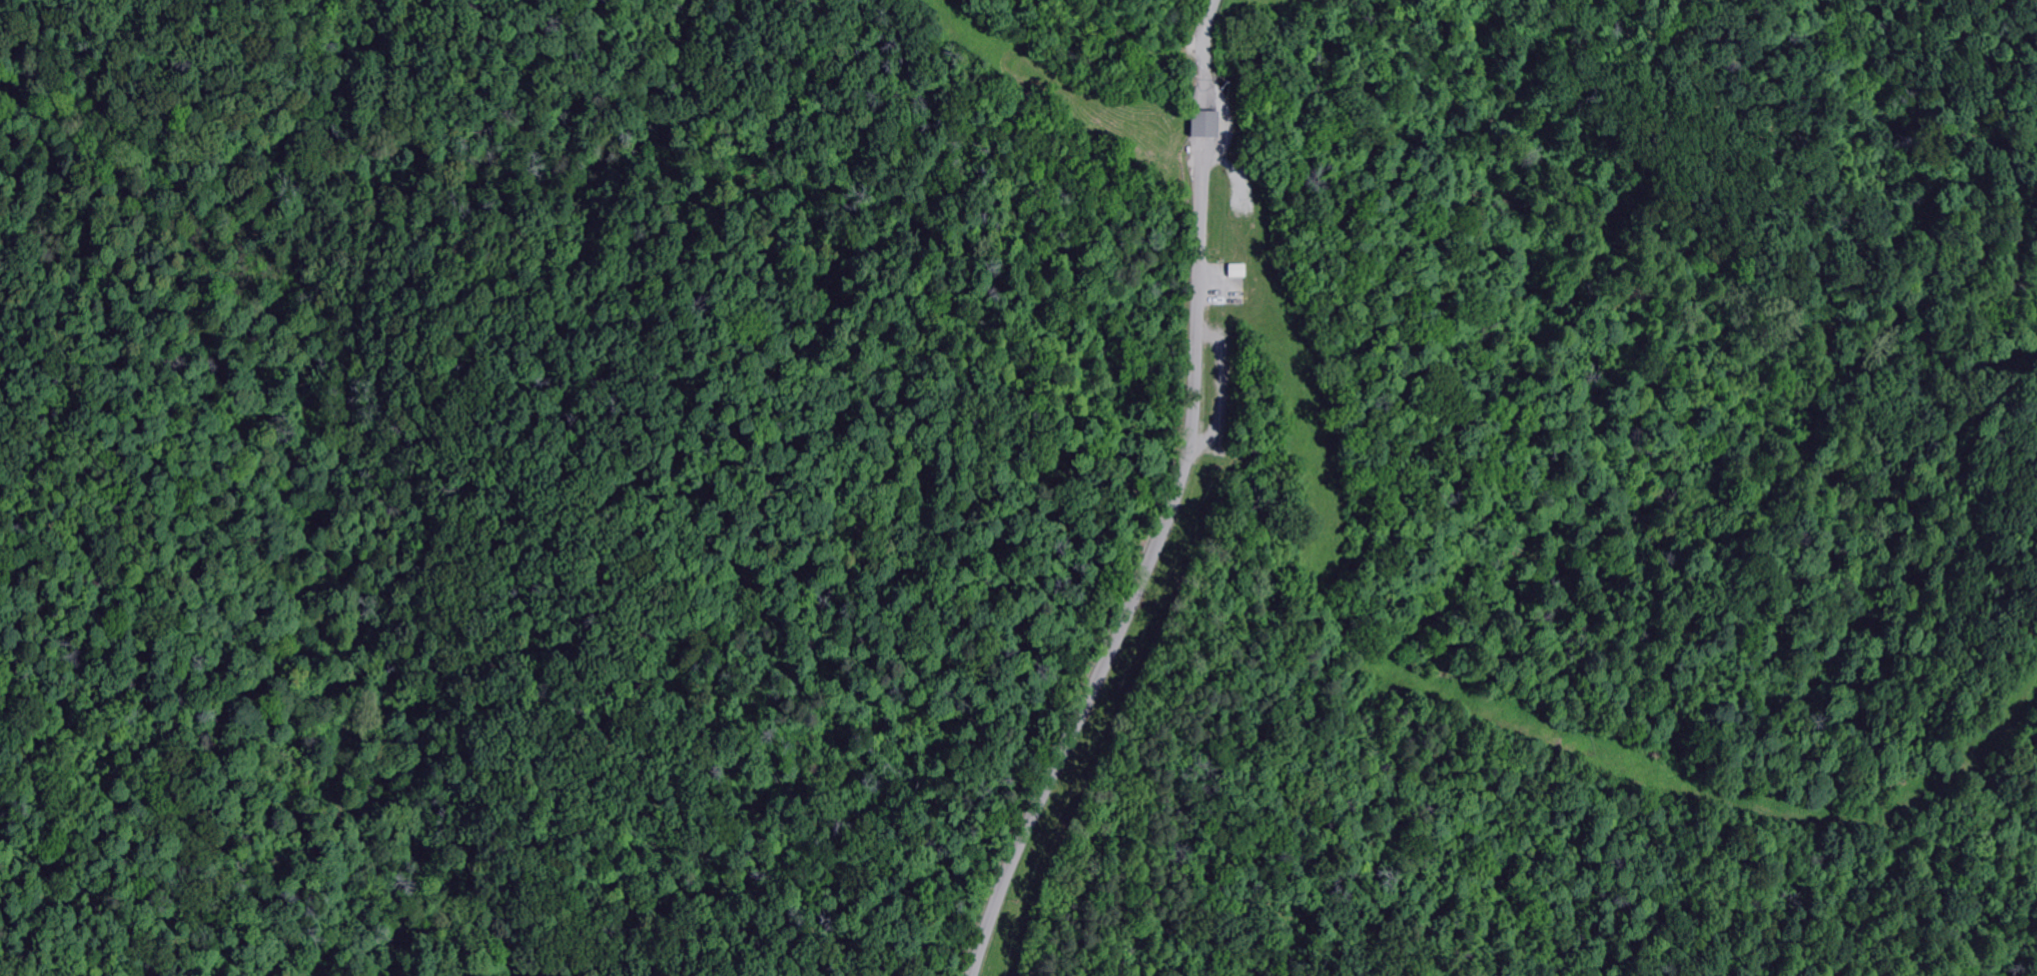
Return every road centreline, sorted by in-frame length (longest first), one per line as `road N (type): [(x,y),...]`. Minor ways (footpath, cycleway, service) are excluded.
road 1 (tertiary): [(967,975),(1109,661),(1198,403),(1207,117)]

